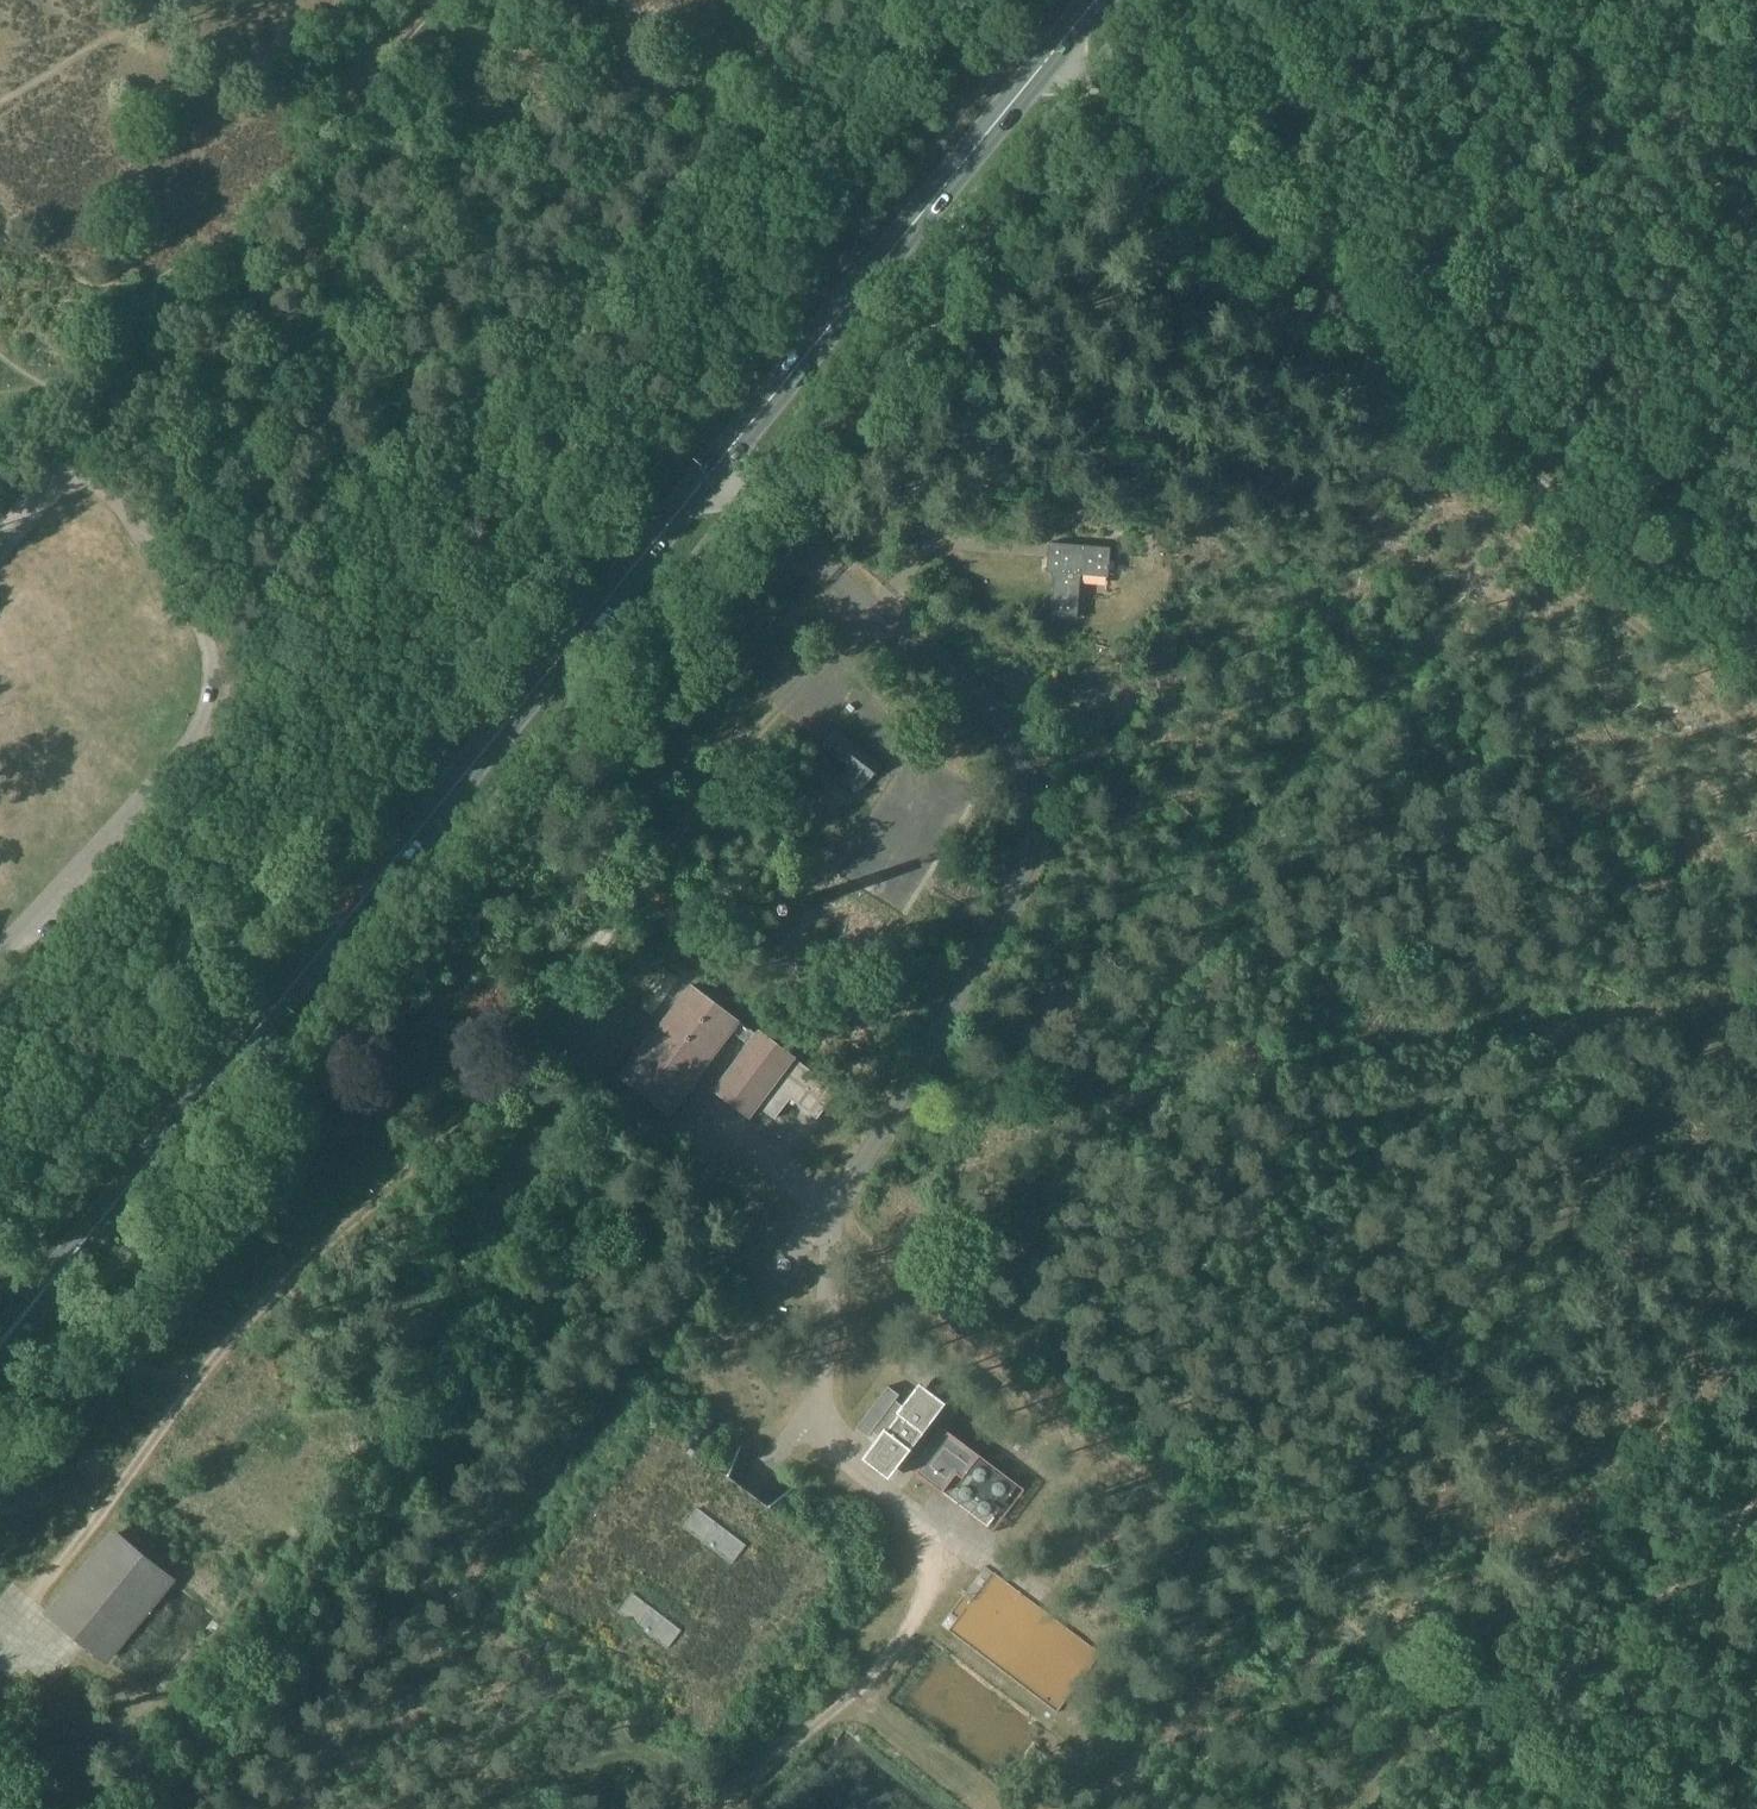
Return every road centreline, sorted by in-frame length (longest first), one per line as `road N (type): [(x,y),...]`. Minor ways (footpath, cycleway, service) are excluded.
road 1 (primary): [(0,1344),(1097,0)]
road 2 (unclassified): [(0,959),(216,707),(217,627),(136,510),(87,463),(45,494),(0,550)]
road 3 (track): [(1262,1556),(1043,1399),(836,1211)]
road 4 (track): [(721,1806),(851,1696)]

